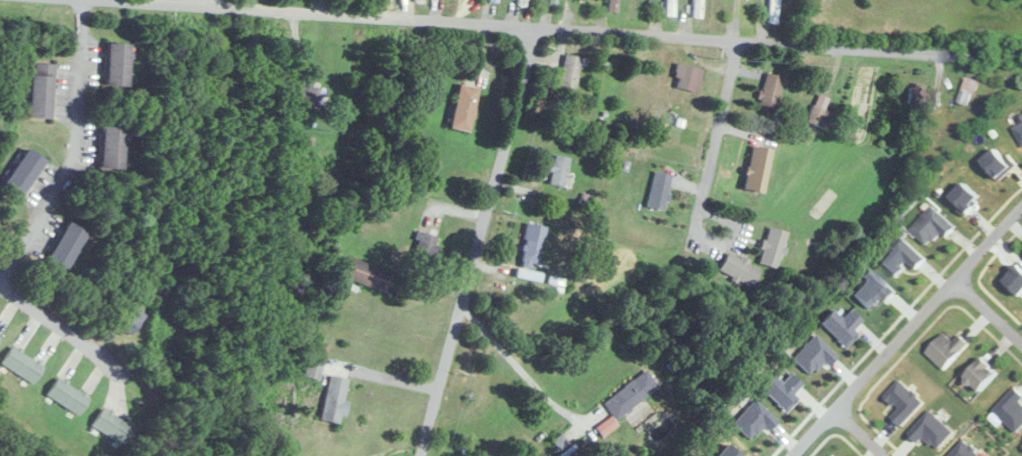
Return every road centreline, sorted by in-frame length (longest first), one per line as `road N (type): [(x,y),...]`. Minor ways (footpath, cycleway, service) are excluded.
road 1 (residential): [(1021,70),(83,0)]
road 2 (residential): [(422,455),(535,34)]
road 3 (residential): [(793,455),(1021,206)]
road 4 (residential): [(83,0),(69,168),(0,278)]
road 5 (residential): [(0,281),(234,446)]
road 6 (residential): [(688,254),(734,49)]

